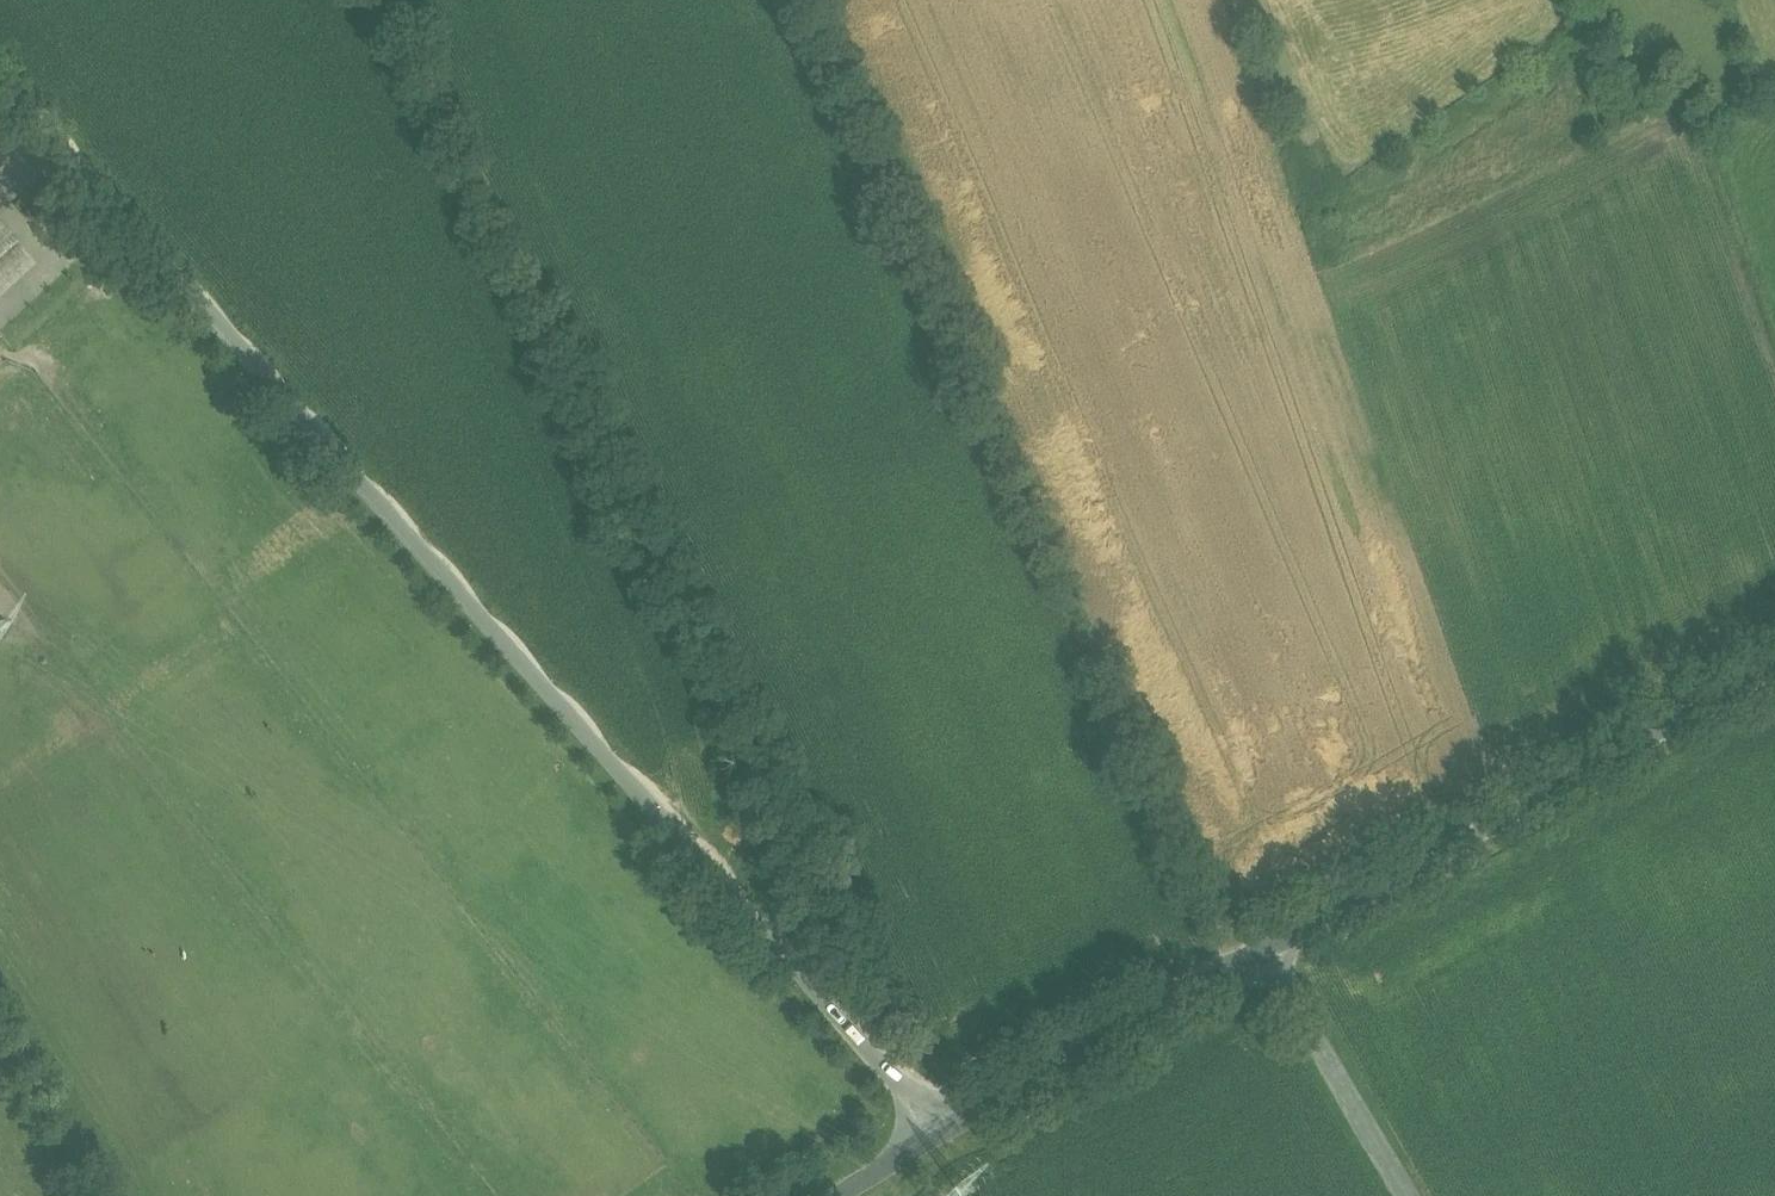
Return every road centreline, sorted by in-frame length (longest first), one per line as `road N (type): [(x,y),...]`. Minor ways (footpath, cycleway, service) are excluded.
road 1 (unclassified): [(0,82),(944,1131)]
road 2 (unclassified): [(1774,660),(1265,950)]
road 3 (unclassified): [(1265,950),(944,1131)]
road 4 (unclassified): [(1265,950),(1413,1195)]
road 5 (unclassified): [(944,1131),(826,1195)]

